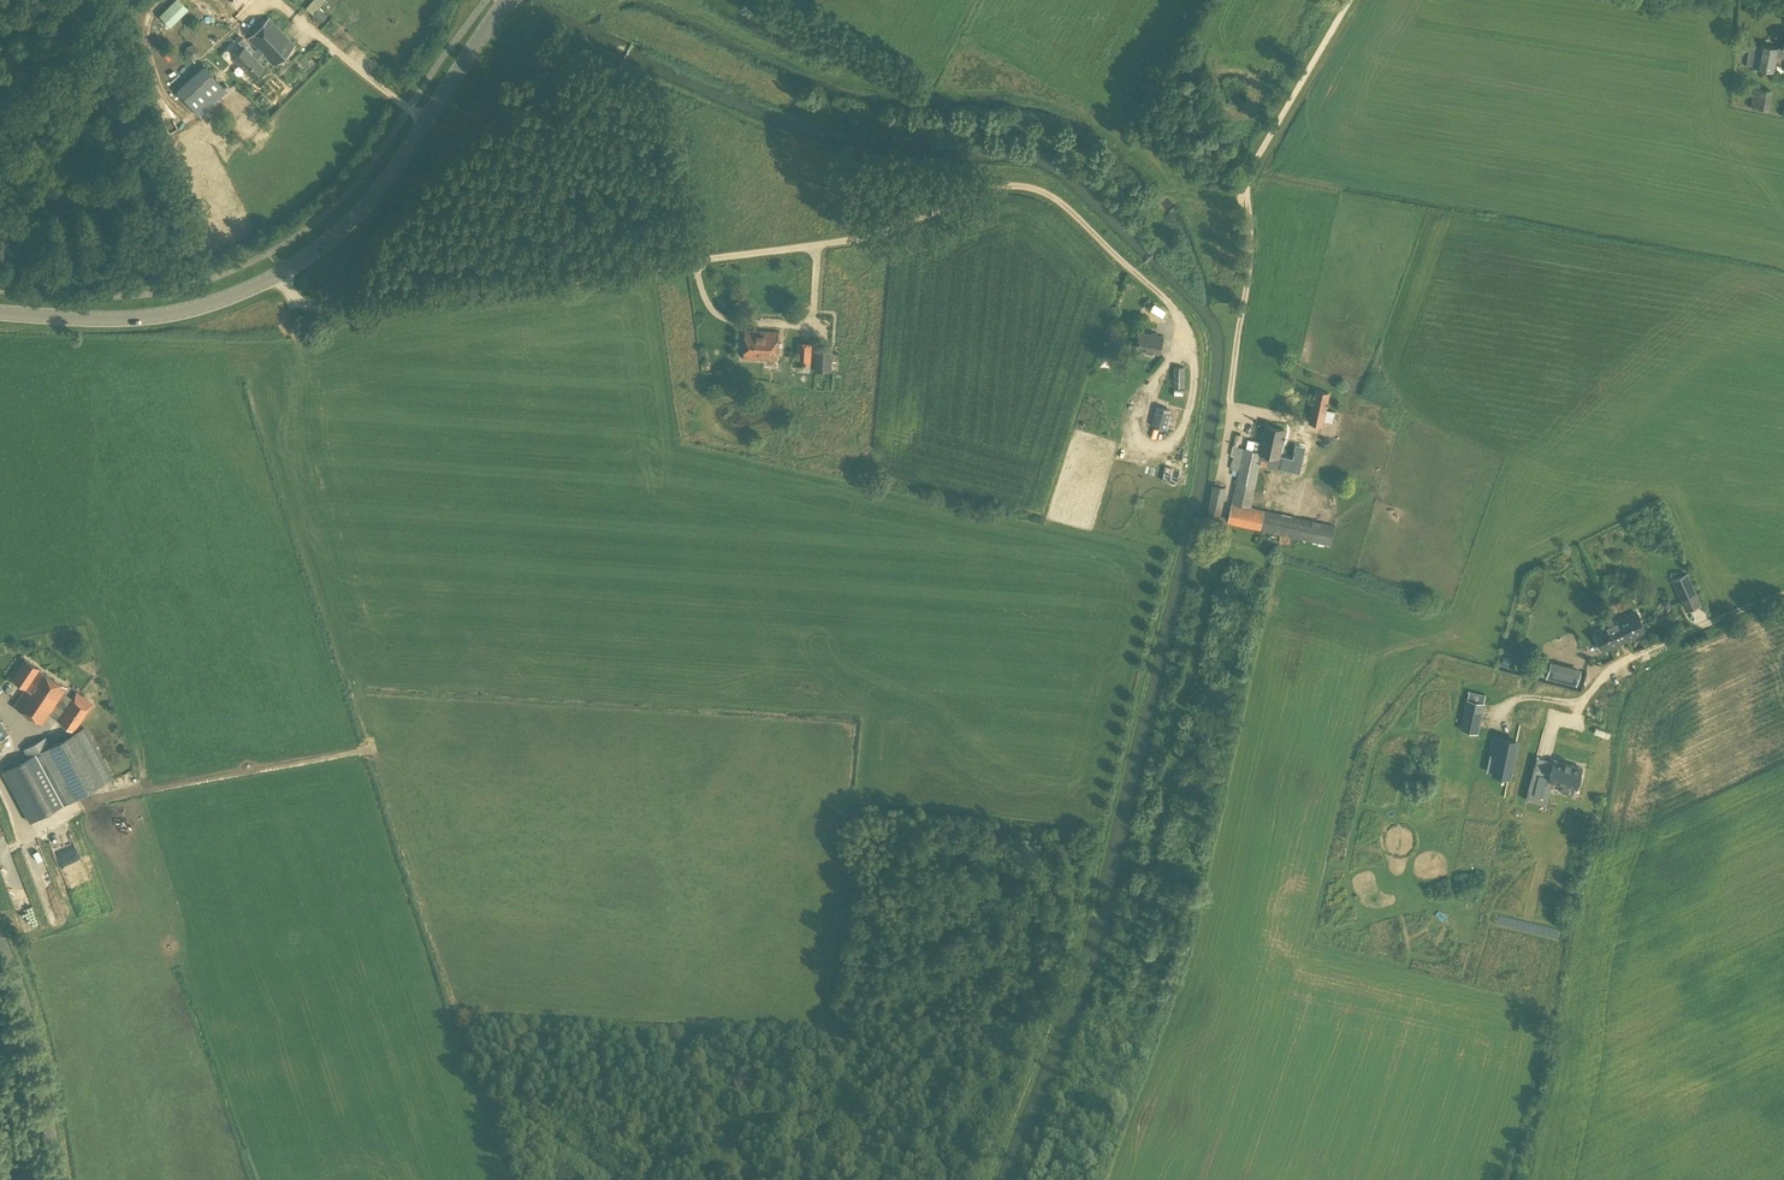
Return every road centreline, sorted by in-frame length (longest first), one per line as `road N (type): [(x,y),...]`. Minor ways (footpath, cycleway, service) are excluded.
road 1 (track): [(281,274),(306,305),(343,316),(825,242),(1013,185),(1048,193),(1137,272)]
road 2 (secondary): [(0,312),(140,316),(227,302),(265,284),(341,234),(373,197),(509,0)]
road 3 (track): [(580,0),(800,100),(924,130),(1057,139),(1152,202)]
road 4 (unclassified): [(59,1179),(32,1033),(0,942)]
road 5 (track): [(1137,272),(1159,245),(1151,212),(1159,194),(1224,198),(1250,171)]
road 6 (unclassified): [(1621,664),(1783,589)]
road 7 (track): [(1238,325),(1250,171)]

